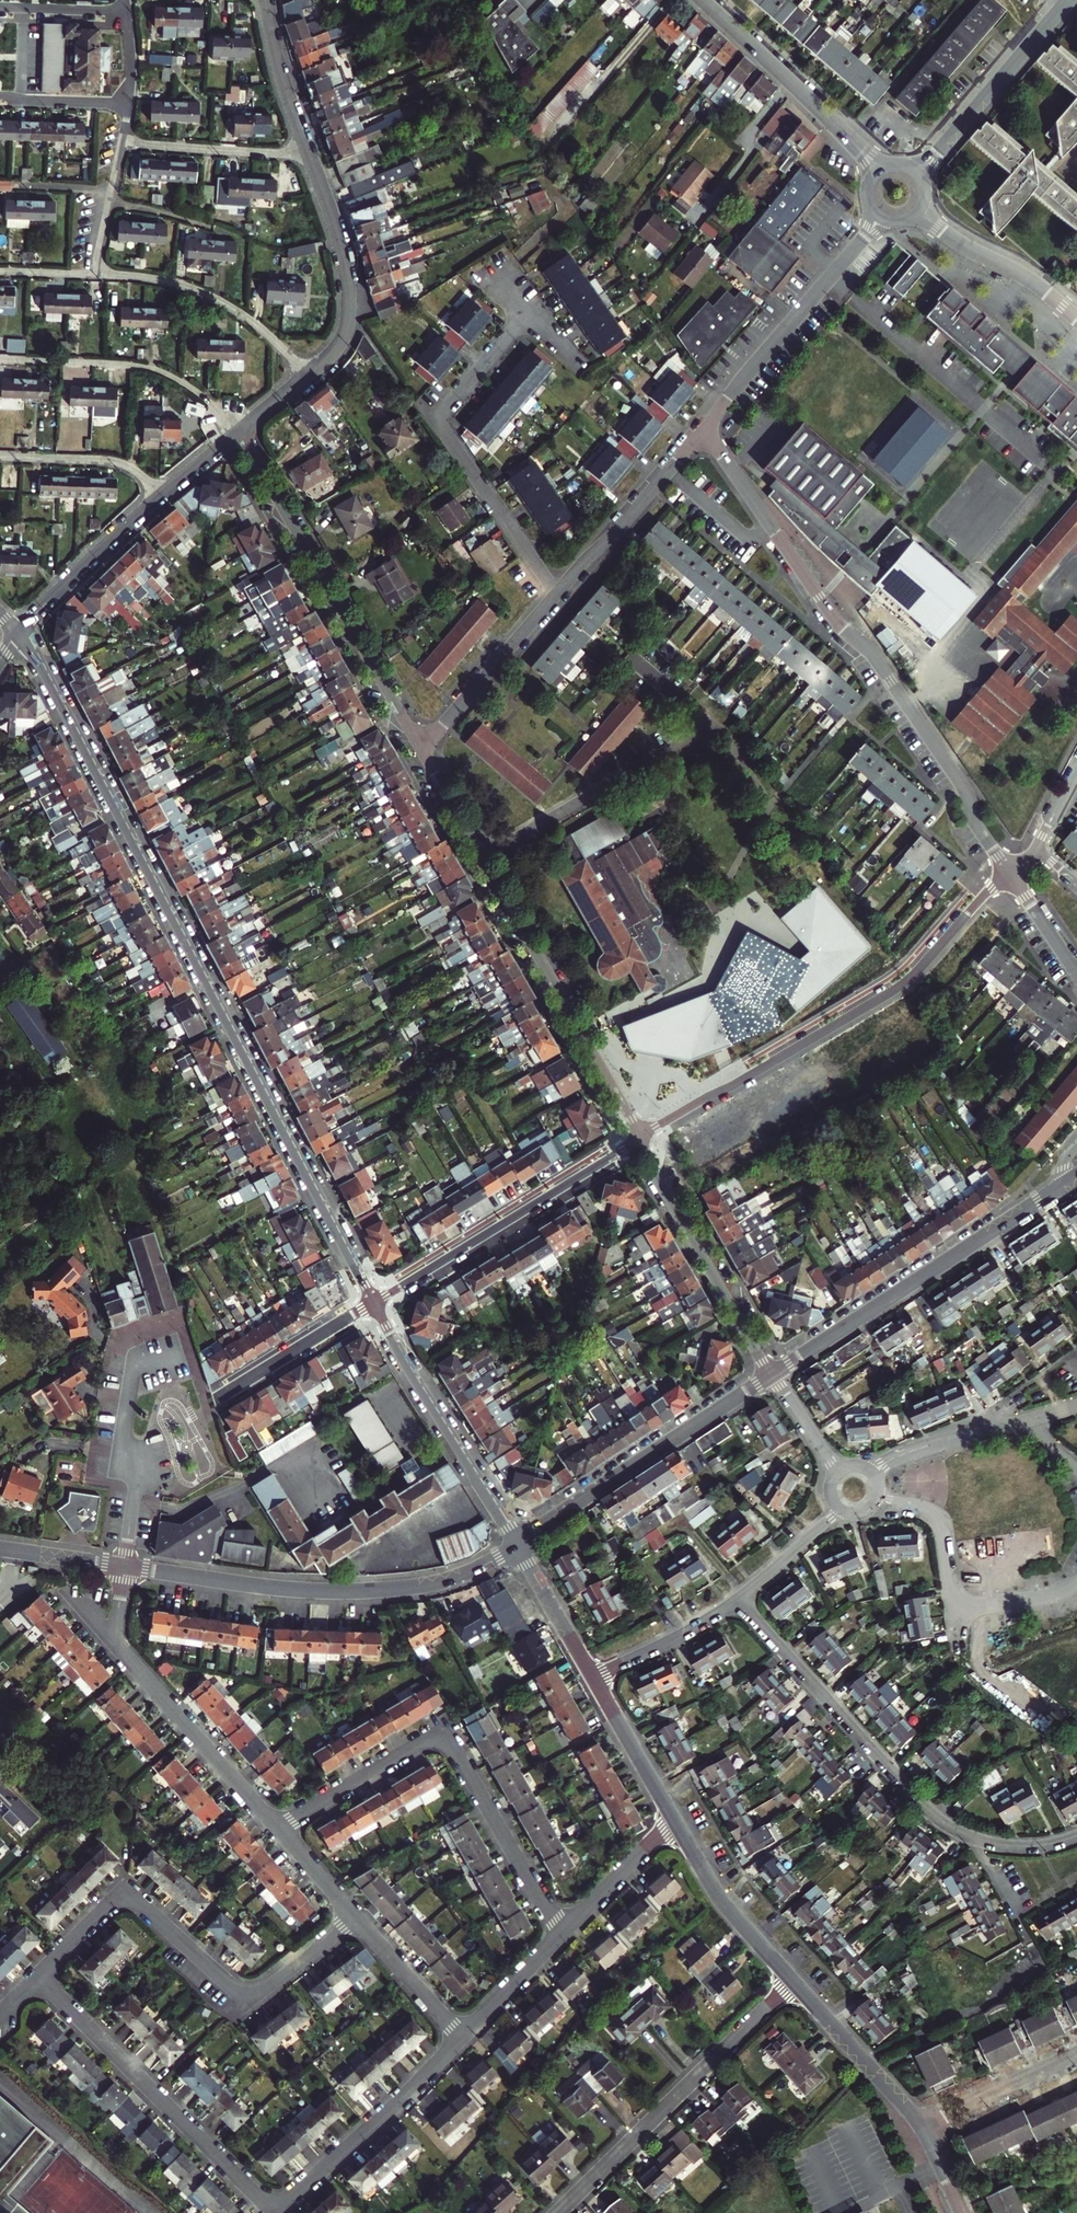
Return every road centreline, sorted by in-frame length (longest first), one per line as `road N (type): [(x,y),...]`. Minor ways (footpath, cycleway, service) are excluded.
road 1 (residential): [(17,634),(44,669),(374,1303)]
road 2 (residential): [(464,2037),(275,2211),(37,1976)]
road 3 (residential): [(1004,865),(955,774),(875,658),(826,607),(706,428)]
road 4 (residential): [(637,1141),(911,982),(1004,865)]
road 5 (residential): [(738,1600),(937,1818),(991,1842),(1033,1846),(1076,1835)]
road 6 (residential): [(37,1976),(124,1891),(245,2001),(355,1917)]
road 7 (residential): [(278,1828),(424,1741),(442,1739),(562,1932)]
road 8 (residential): [(123,1566),(354,1591),(443,1581),(517,1544)]
road 9 (residential): [(421,751),(238,431)]
road 10 (residential): [(771,1374),(1076,1176)]
road 11 (residential): [(556,595),(435,418),(528,312)]
road 12 (residential): [(559,2212),(793,1981)]
road 13 (residential): [(637,1141),(483,858)]
road 14 (residential): [(123,1566),(121,1649),(278,1828)]
road 15 (residential): [(637,1141),(374,1303)]
road 16 (residential): [(517,1544),(771,1374)]
road 17 (residential): [(793,1981),(922,2126),(962,2212)]
road 18 (residential): [(374,1303),(517,1544)]
road 19 (residential): [(706,428),(884,215)]
road 20 (residential): [(1076,1582),(1050,1596),(966,1606),(950,1590),(936,1518),(877,1493)]
road 21 (residential): [(771,1374),(637,1141)]
road 22 (residential): [(483,858),(709,727)]
road 23 (residential): [(0,359),(156,370),(202,396),(238,431)]
road 24 (residential): [(702,0),(882,173)]
road 25 (residential): [(92,275),(165,281),(210,295),(252,322),(309,375)]
road 26 (residential): [(309,375),(342,339),(348,294),(342,246),(311,156)]
road 27 (residential): [(916,178),(1065,2)]
road 28 (residential): [(556,595),(706,428)]
road 29 (residential): [(421,751),(556,595)]
road 30 (residential): [(673,1819),(723,1902),(793,1981)]
road 31 (residential): [(160,496),(17,634)]
road 32 (residential): [(916,208),(1076,318)]
road 33 (residential): [(121,143),(311,156)]
road 34 (residential): [(374,1303),(217,1399)]
road 35 (residential): [(160,496),(116,462),(0,457)]
road 36 (unknown): [(922,2126),(1076,2054)]
road 37 (residential): [(871,1473),(910,1452),(1028,1421)]
road 38 (residential): [(594,1678),(738,1600)]
road 39 (residential): [(311,156),(266,0)]
road 40 (residential): [(355,1917),(464,2037)]
road 41 (residential): [(594,1678),(673,1819)]
road 42 (residential): [(673,1819),(562,1932)]
road 43 (residential): [(517,1544),(594,1678)]
road 44 (residential): [(562,1932),(464,2037)]
road 45 (residential): [(738,1600),(842,1510)]
road 46 (residential): [(0,101),(129,105)]
road 47 (residential): [(127,9),(0,5)]
road 48 (residential): [(0,1548),(123,1566)]
road 49 (residential): [(483,858),(421,751)]
road 50 (residential): [(1076,974),(1009,873)]

